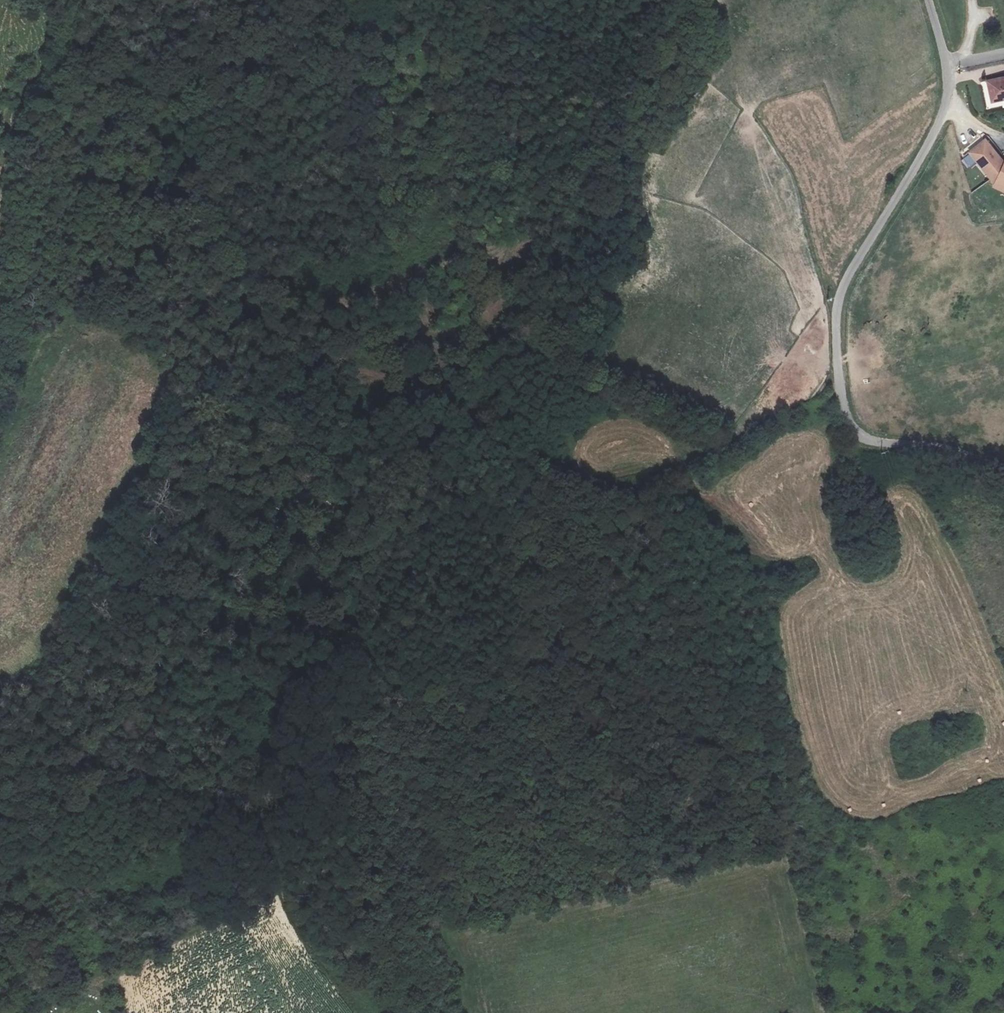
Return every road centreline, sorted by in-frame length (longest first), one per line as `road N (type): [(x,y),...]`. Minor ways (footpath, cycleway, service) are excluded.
road 1 (unclassified): [(1003,468),(869,442),(845,414),(831,330),(857,257),(946,119),(952,74),(930,0)]

